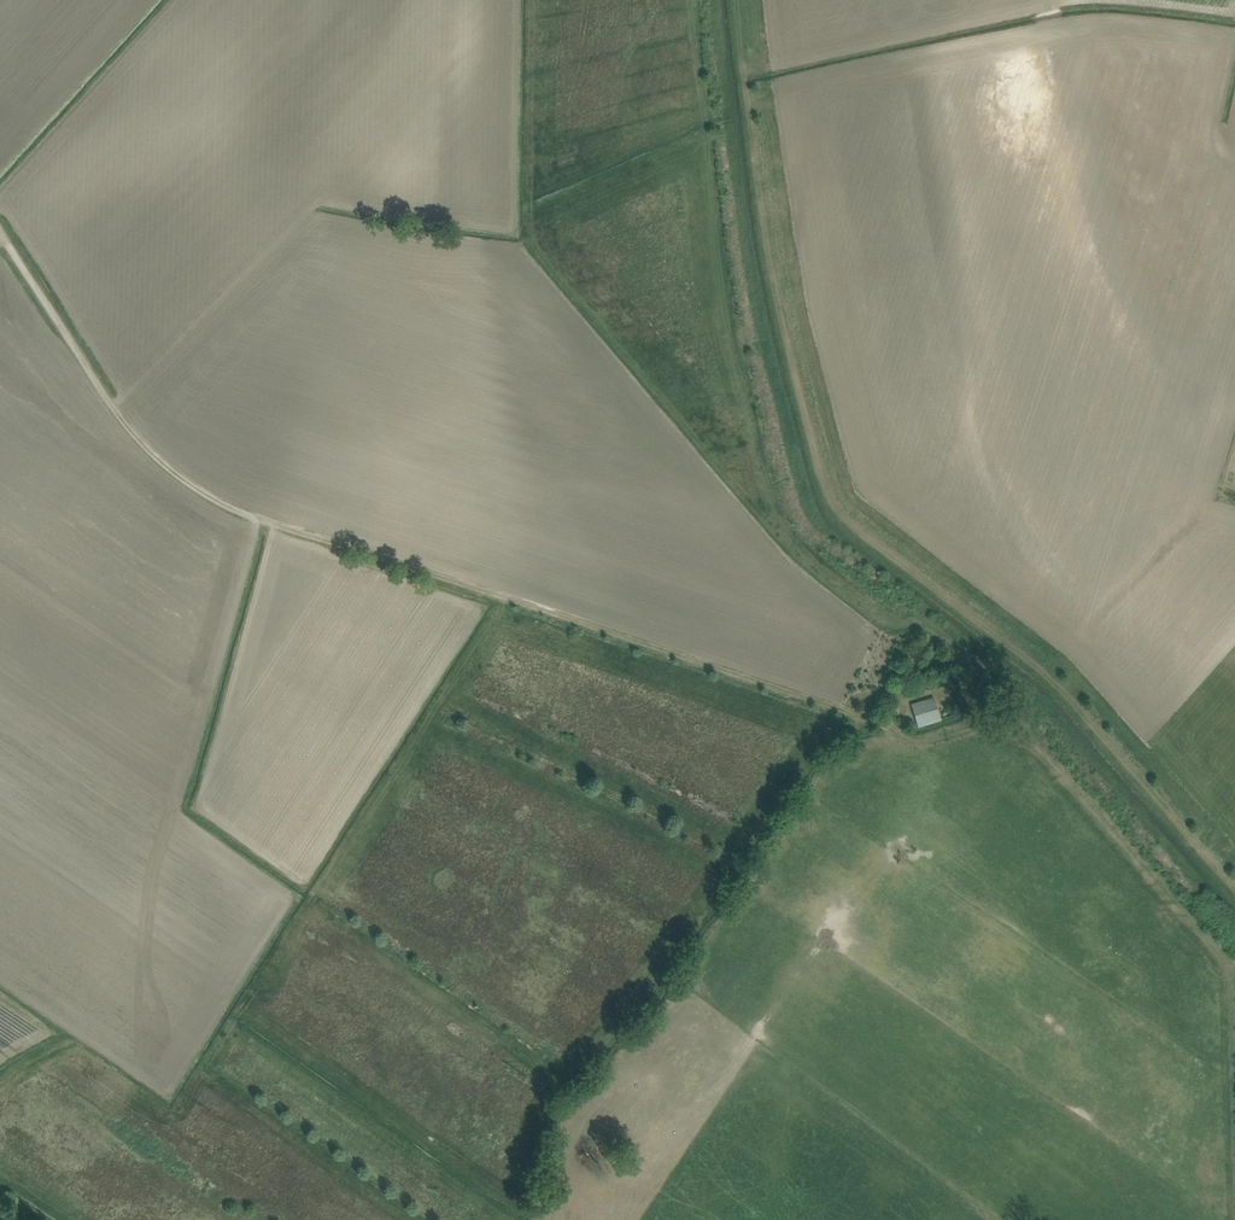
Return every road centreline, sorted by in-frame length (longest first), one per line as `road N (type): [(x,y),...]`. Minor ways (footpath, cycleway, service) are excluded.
road 1 (track): [(763,0),(772,175),(812,385),(847,500),(1082,689),(1234,879)]
road 2 (track): [(841,711),(211,500),(154,457),(112,405),(0,231)]

